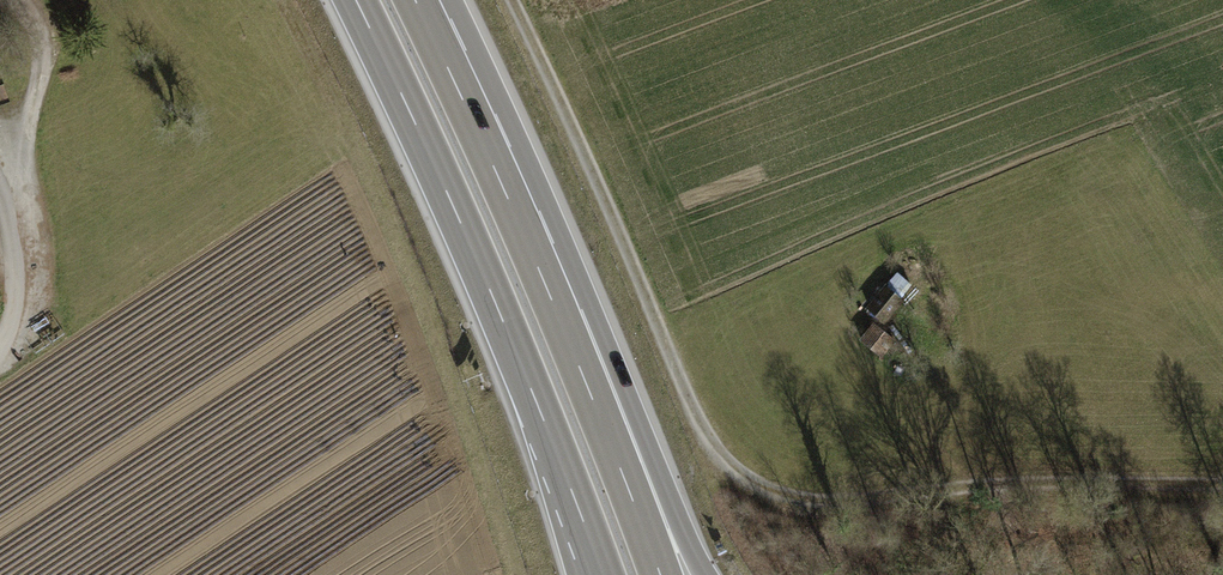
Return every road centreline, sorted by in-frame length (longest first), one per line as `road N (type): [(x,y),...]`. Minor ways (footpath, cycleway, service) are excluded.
road 1 (track): [(1222,488),(985,492),(824,508),(733,472),(702,434),(656,315),(508,0)]
road 2 (motorway): [(354,0),(473,253),(603,574)]
road 3 (motorway): [(641,519),(545,282),(415,0)]
road 4 (track): [(985,492),(851,337),(850,316),(875,288)]

